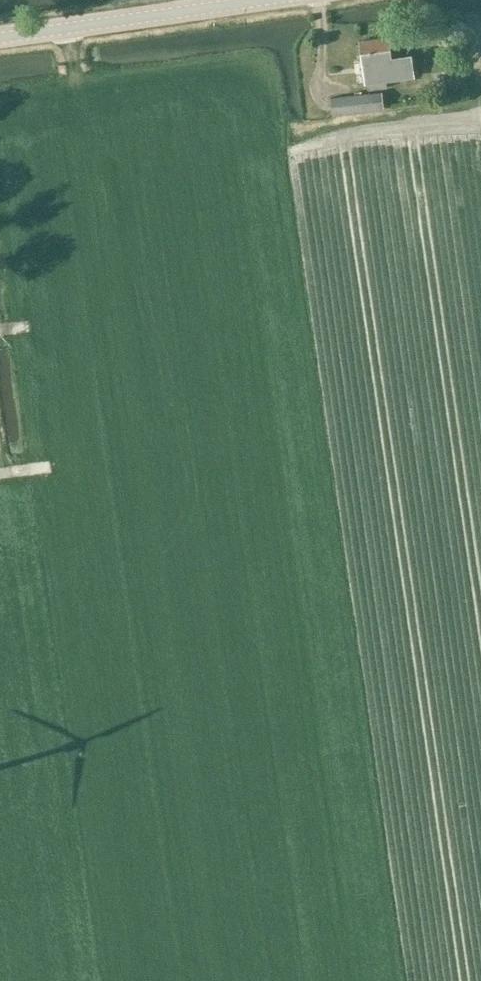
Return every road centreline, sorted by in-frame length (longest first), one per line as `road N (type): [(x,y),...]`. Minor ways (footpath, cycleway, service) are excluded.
road 1 (tertiary): [(0,36),(252,0)]

